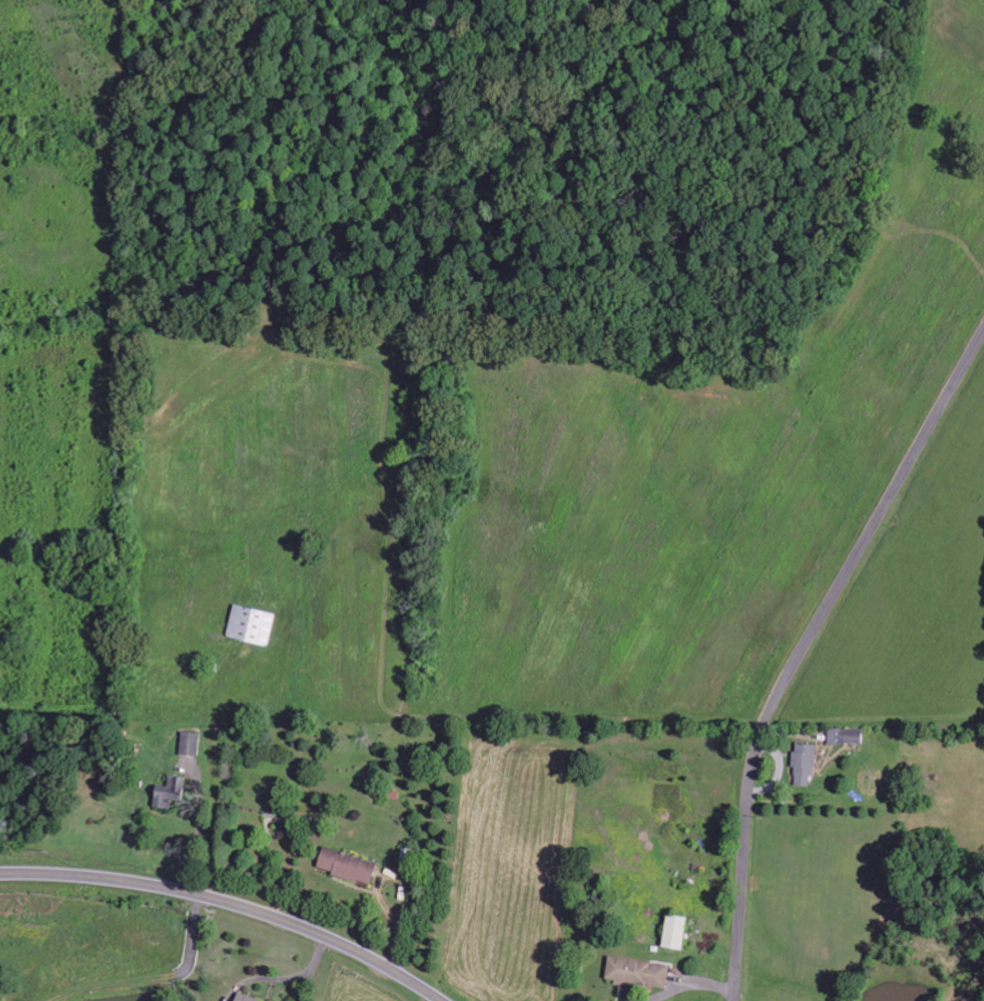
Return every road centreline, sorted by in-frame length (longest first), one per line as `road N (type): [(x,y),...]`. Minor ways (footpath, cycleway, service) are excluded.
road 1 (residential): [(732,1000),(750,788),(766,724),(983,333)]
road 2 (secondary): [(0,877),(114,879),(178,890),(283,920),(441,1000)]

